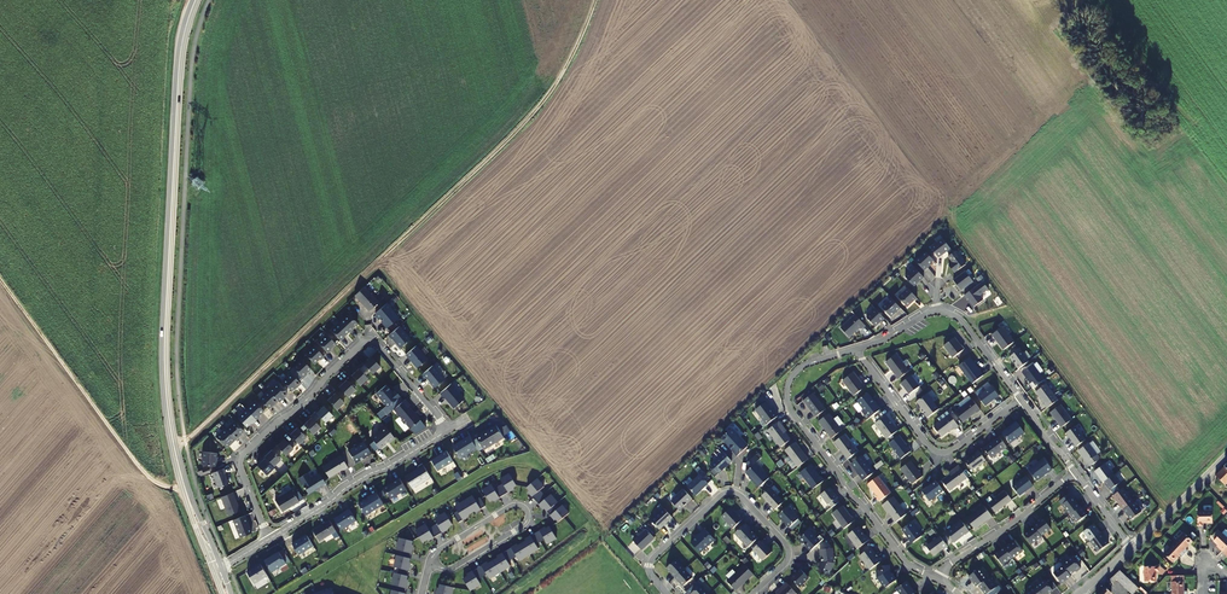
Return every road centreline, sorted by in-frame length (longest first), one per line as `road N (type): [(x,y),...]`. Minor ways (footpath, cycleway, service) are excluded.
road 1 (track): [(174,445),(532,114),(572,57),(594,0)]
road 2 (tertiary): [(195,0),(179,68),(164,372),(177,464),(217,571)]
road 3 (residential): [(448,430),(378,345),(364,343),(238,456),(269,539)]
road 4 (residential): [(935,578),(898,554),(787,401),(799,368),(857,349)]
road 5 (track): [(0,278),(142,471),(154,483),(185,487)]
road 6 (residential): [(857,349),(934,453),(950,453),(1020,399)]
road 7 (residential): [(429,563),(504,509),(527,511),(527,522),(462,563),(437,567)]
road 8 (residential): [(857,349),(932,311),(946,312),(963,322),(1020,399)]
road 9 (residential): [(269,539),(448,430)]
road 10 (residential): [(935,578),(1075,472)]
road 11 (residential): [(1131,549),(1226,454)]

